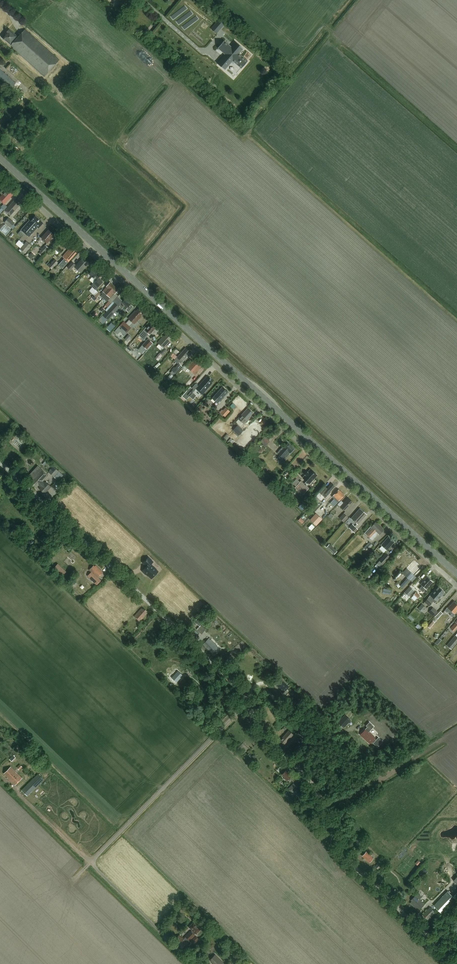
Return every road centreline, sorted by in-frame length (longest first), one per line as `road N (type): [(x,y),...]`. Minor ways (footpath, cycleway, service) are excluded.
road 1 (secondary): [(456,574),(0,159)]
road 2 (unclassified): [(456,586),(0,171)]
road 3 (unclassified): [(250,702),(90,863),(189,963)]
road 4 (unclassified): [(250,702),(0,463)]
road 5 (unclassified): [(454,963),(362,875),(319,792),(264,735),(250,702)]

